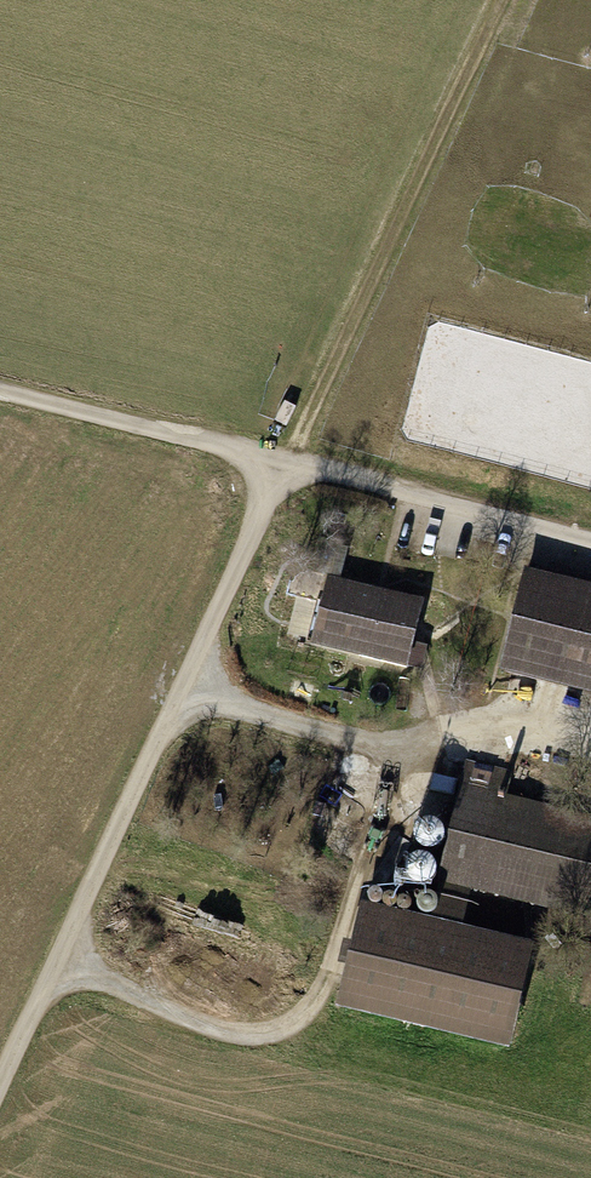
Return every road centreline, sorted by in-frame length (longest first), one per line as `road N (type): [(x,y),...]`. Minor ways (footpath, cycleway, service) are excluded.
road 1 (track): [(287,463),(0,1085)]
road 2 (track): [(0,392),(590,543)]
road 3 (track): [(185,682),(371,752),(475,735),(590,736)]
road 4 (track): [(58,955),(224,1030),(264,1037),(304,1015)]

